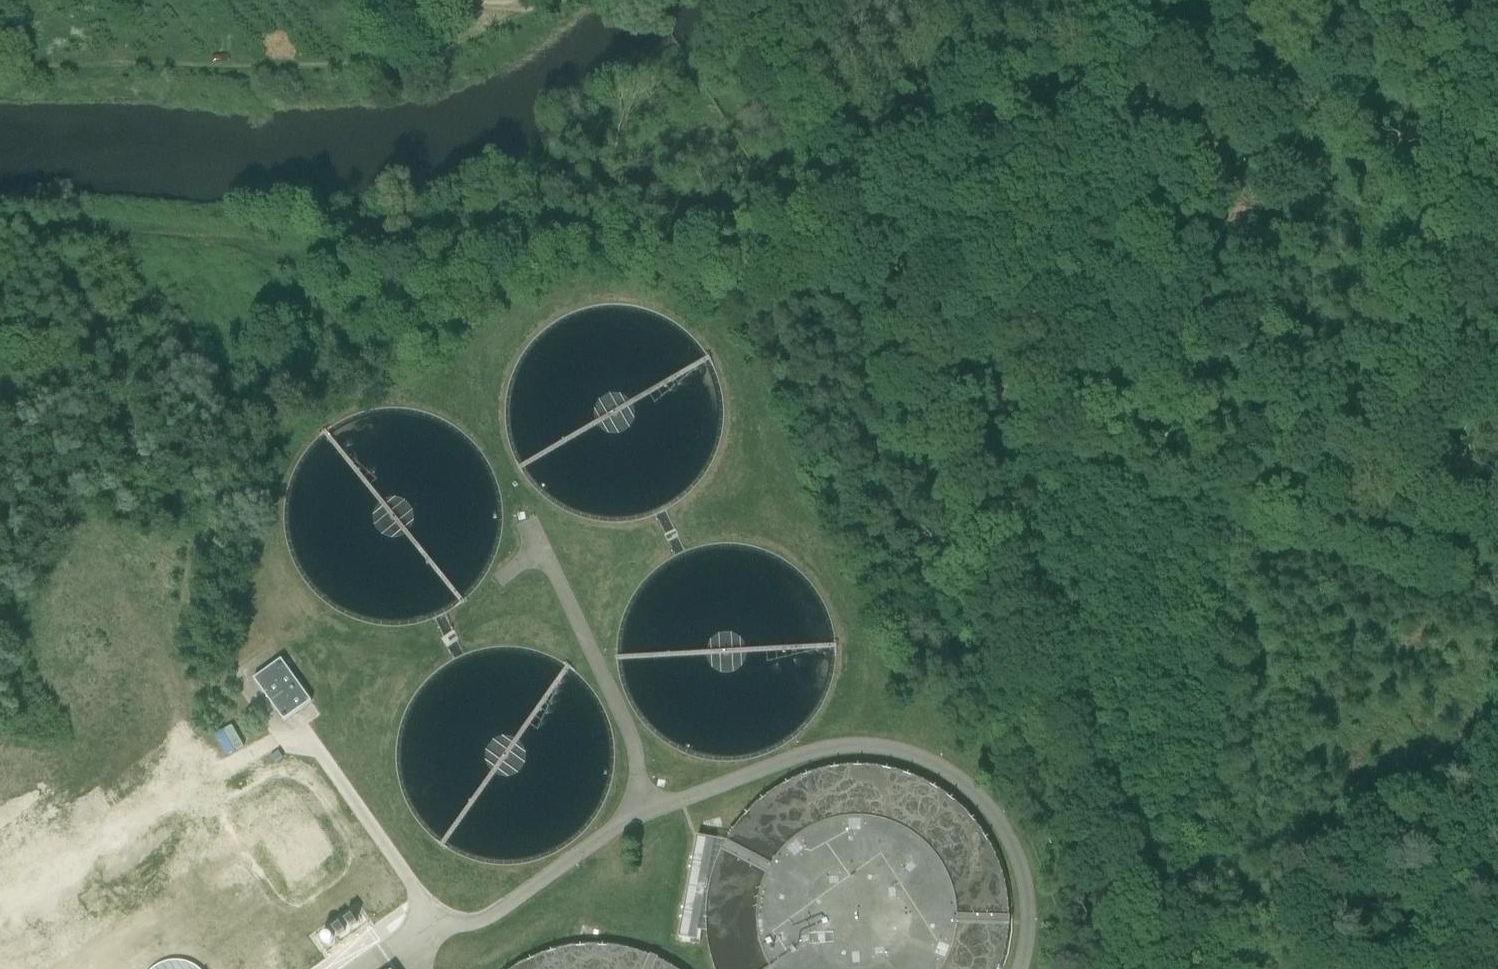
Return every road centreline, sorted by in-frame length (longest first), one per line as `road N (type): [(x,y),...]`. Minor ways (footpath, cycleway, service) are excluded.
road 1 (track): [(1163,968),(915,372)]
road 2 (track): [(0,92),(388,85),(574,4)]
road 3 (track): [(0,891),(60,874),(158,810),(189,781),(182,679),(89,570)]
road 4 (track): [(915,372),(849,212),(732,23)]
road 5 (track): [(189,781),(301,727)]

